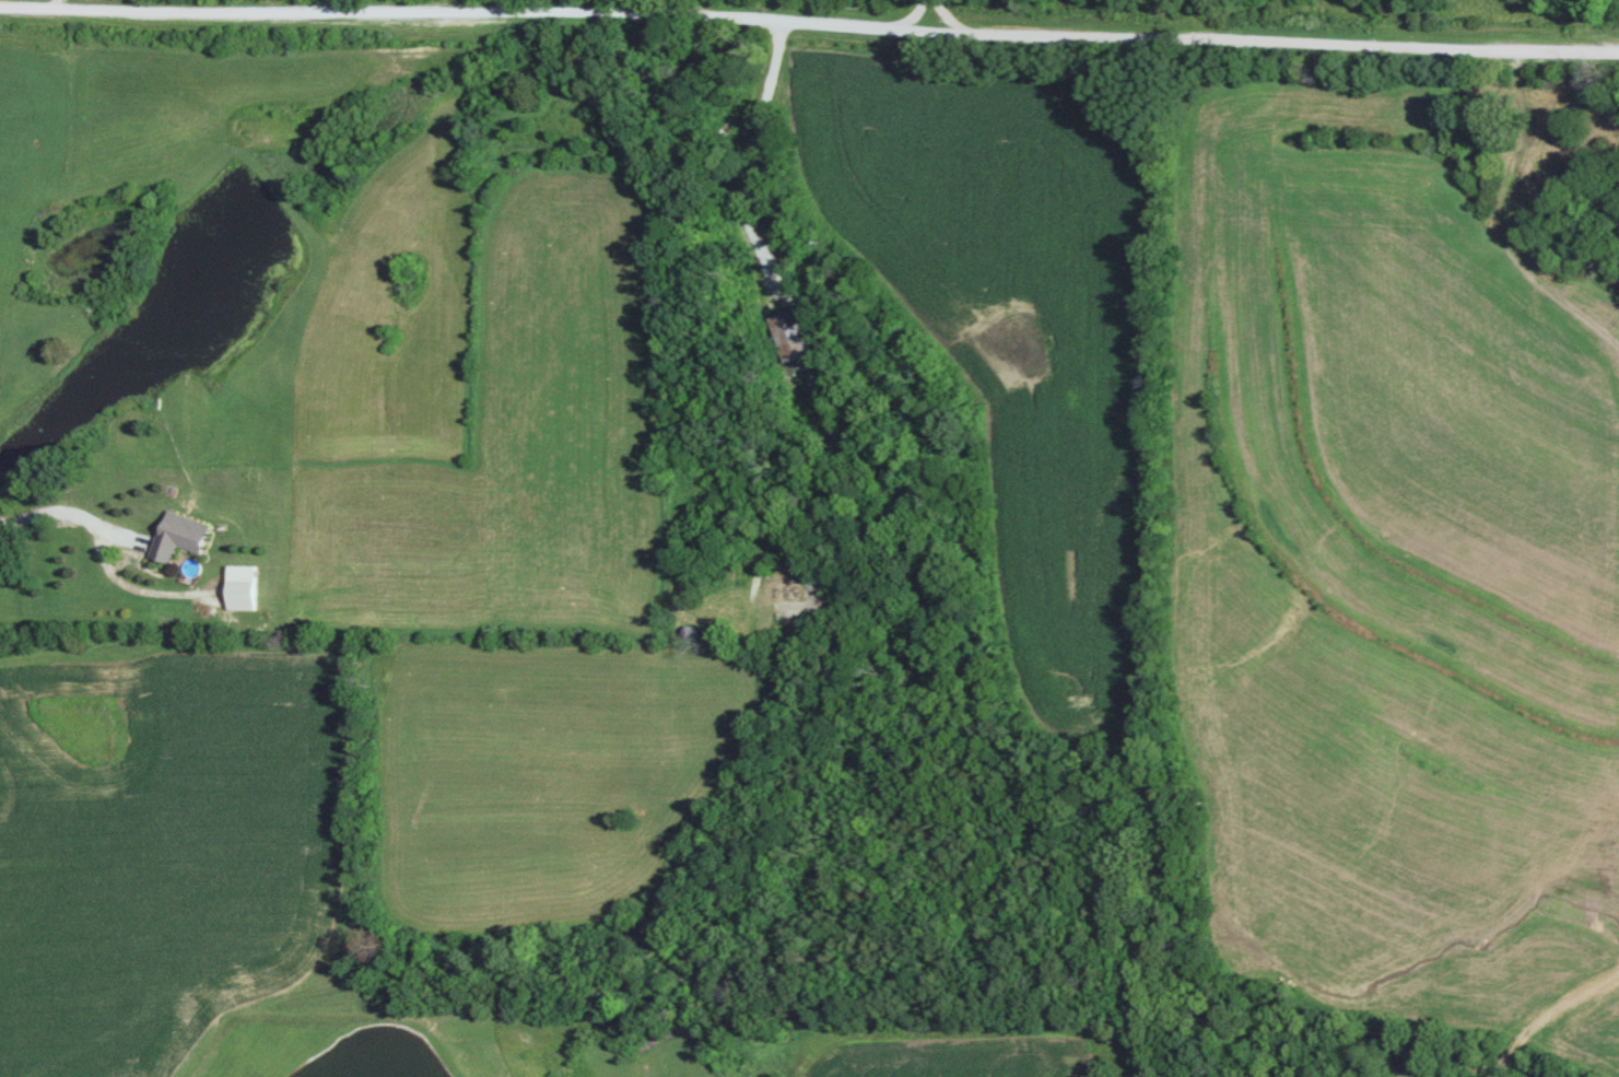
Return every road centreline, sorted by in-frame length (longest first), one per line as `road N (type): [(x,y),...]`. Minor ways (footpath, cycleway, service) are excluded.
road 1 (residential): [(1618,46),(924,33),(669,15),(0,12)]
road 2 (residential): [(793,23),(775,143),(802,260),(817,539)]

